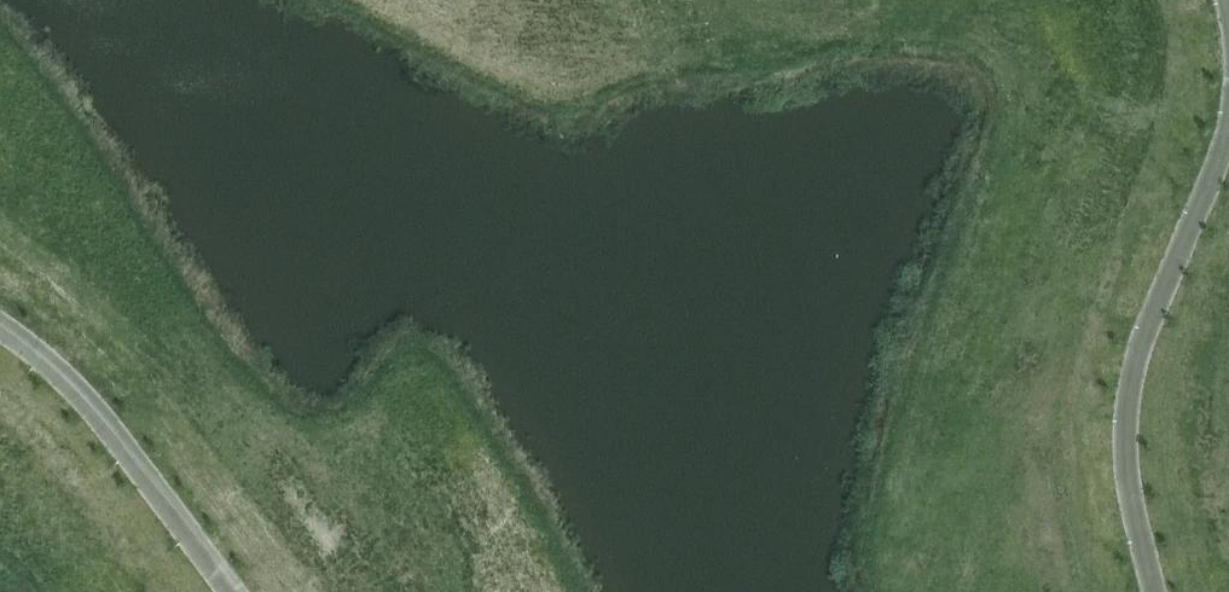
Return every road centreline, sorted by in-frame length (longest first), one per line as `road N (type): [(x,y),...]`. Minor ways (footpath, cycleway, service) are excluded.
road 1 (residential): [(1156,591),(1130,490),(1124,408),(1228,142)]
road 2 (residential): [(232,591),(65,378),(0,325)]

